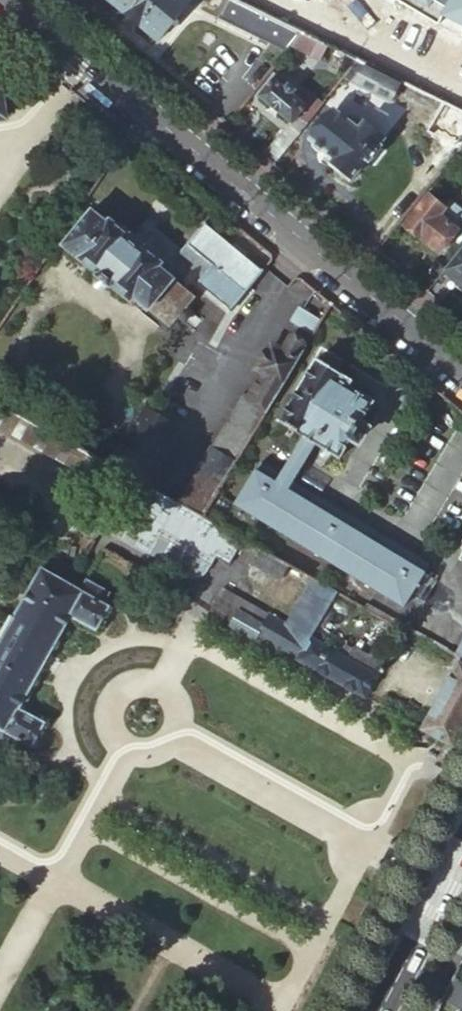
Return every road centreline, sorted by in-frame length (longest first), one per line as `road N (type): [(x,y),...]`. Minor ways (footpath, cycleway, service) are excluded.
road 1 (tertiary): [(461,361),(18,0)]
road 2 (secondary): [(371,1010),(461,845)]

